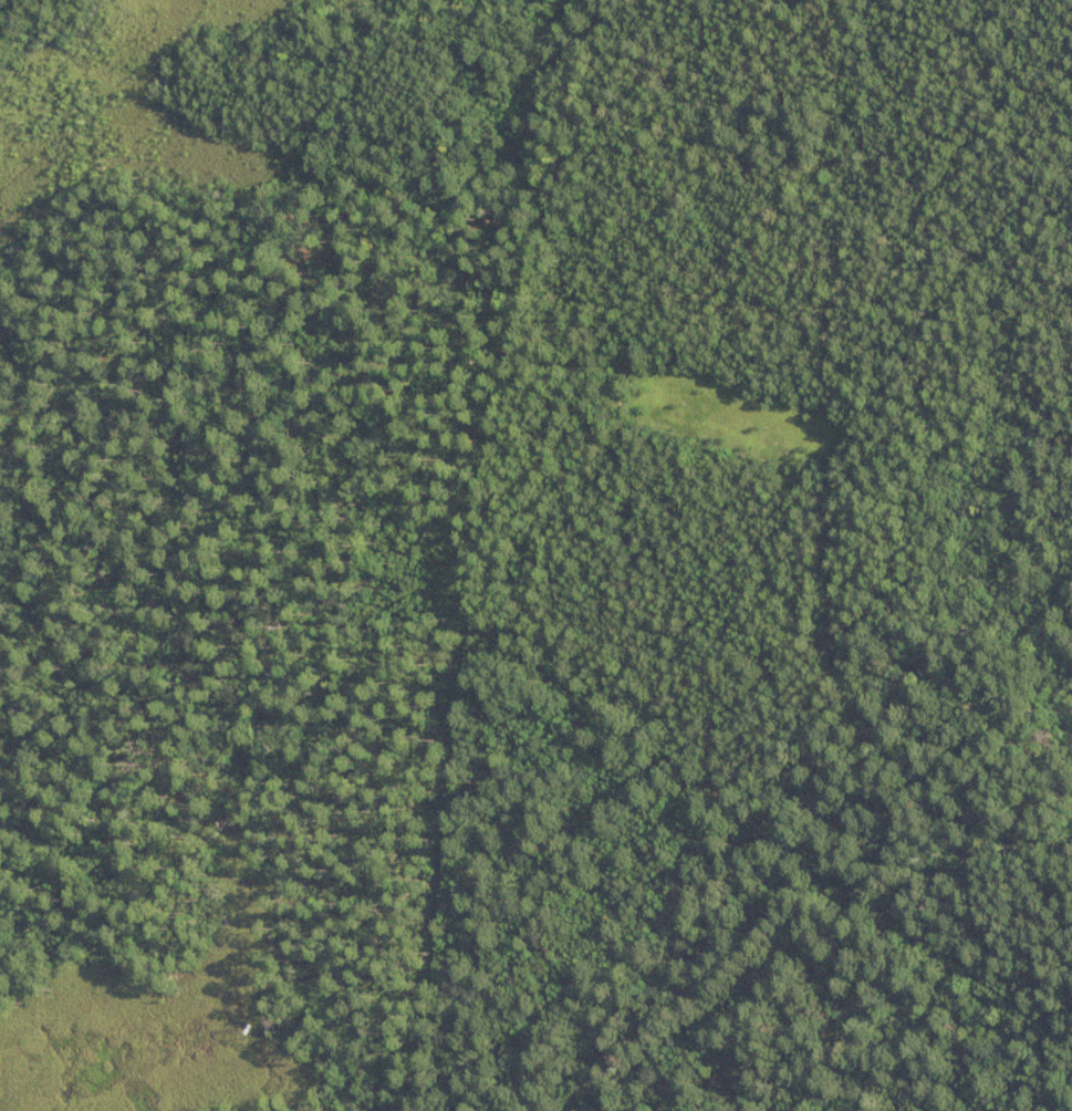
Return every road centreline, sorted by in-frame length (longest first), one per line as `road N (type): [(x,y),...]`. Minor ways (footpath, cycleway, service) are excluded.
road 1 (residential): [(396,1110),(452,671),(452,600),(595,0)]
road 2 (residential): [(1071,1086),(479,676),(452,671)]

